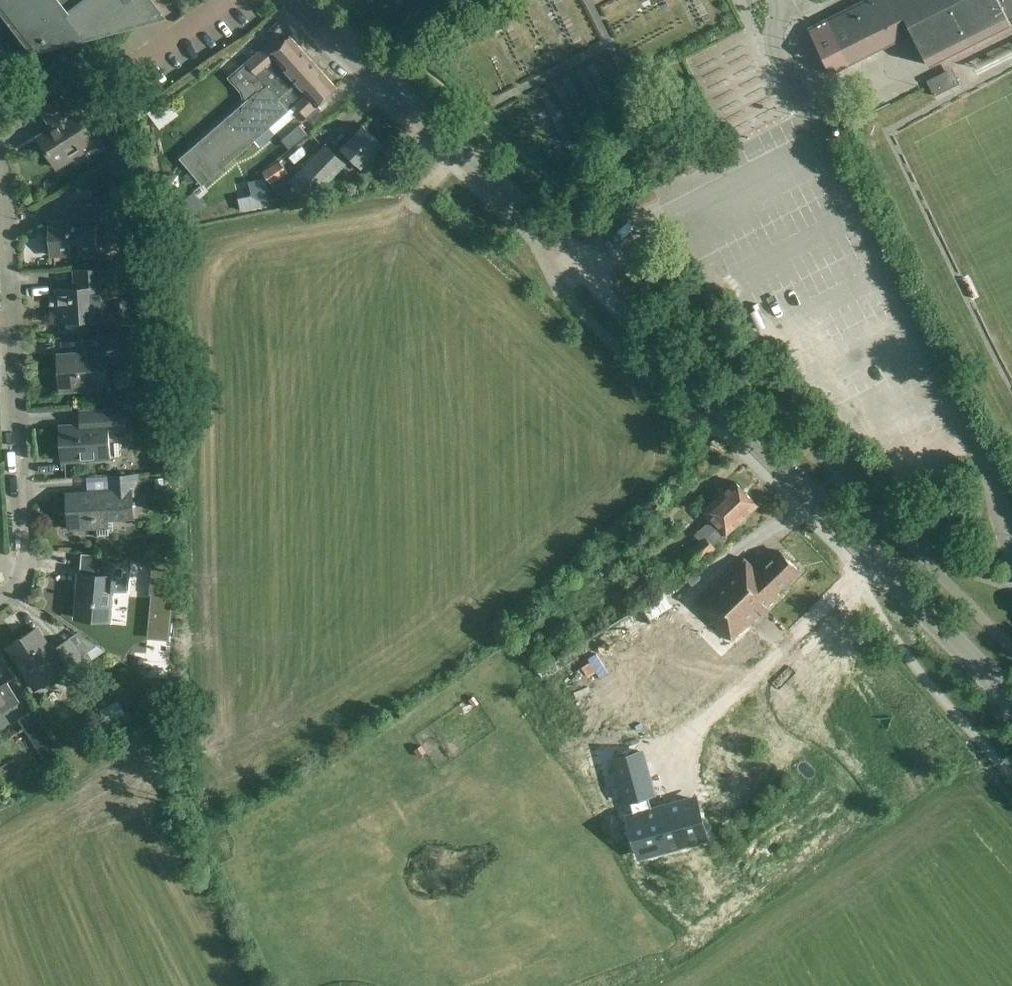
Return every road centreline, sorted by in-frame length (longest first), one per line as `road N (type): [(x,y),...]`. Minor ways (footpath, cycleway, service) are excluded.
road 1 (tertiary): [(1011,705),(588,271)]
road 2 (tertiary): [(588,271),(294,0)]
road 3 (residential): [(0,598),(21,580),(26,557),(8,251)]
road 4 (unclassified): [(588,271),(639,229),(821,141)]

